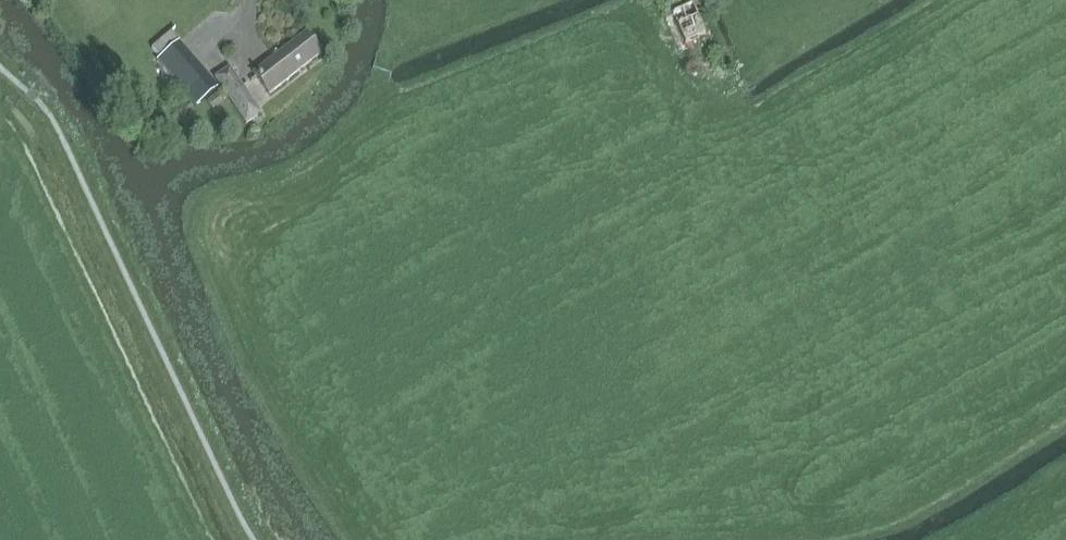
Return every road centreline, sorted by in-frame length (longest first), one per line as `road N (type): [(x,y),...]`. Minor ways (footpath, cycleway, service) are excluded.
road 1 (track): [(968,0),(738,132),(712,118),(675,60)]

